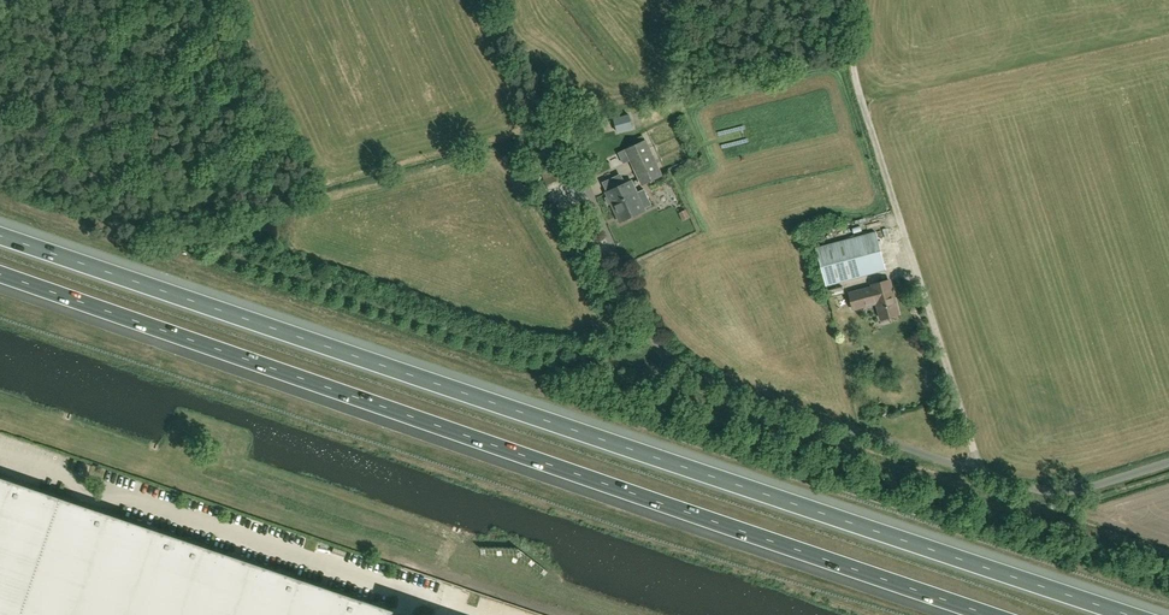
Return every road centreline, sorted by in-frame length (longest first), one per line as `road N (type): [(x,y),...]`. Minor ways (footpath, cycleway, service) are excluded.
road 1 (motorway): [(1130,614),(0,236)]
road 2 (motorway): [(0,274),(991,614)]
road 3 (unclassified): [(981,474),(1059,494),(1168,463)]
road 4 (track): [(477,0),(551,134)]

